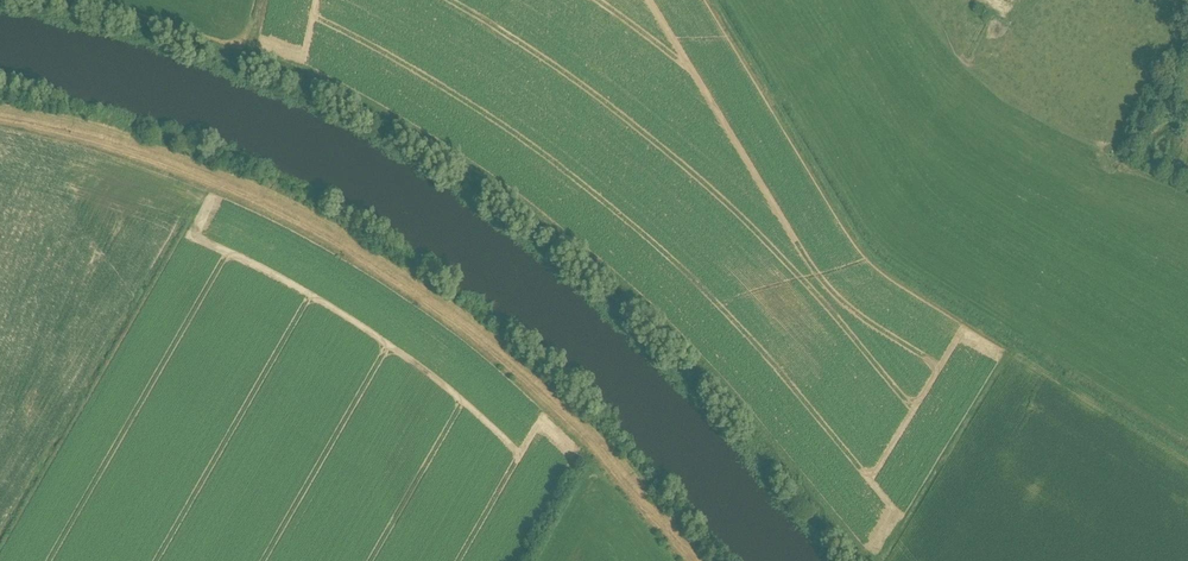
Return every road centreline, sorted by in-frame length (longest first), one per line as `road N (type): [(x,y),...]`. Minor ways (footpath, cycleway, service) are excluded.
road 1 (track): [(694,560),(563,411),(361,255),(192,171),(0,117)]

